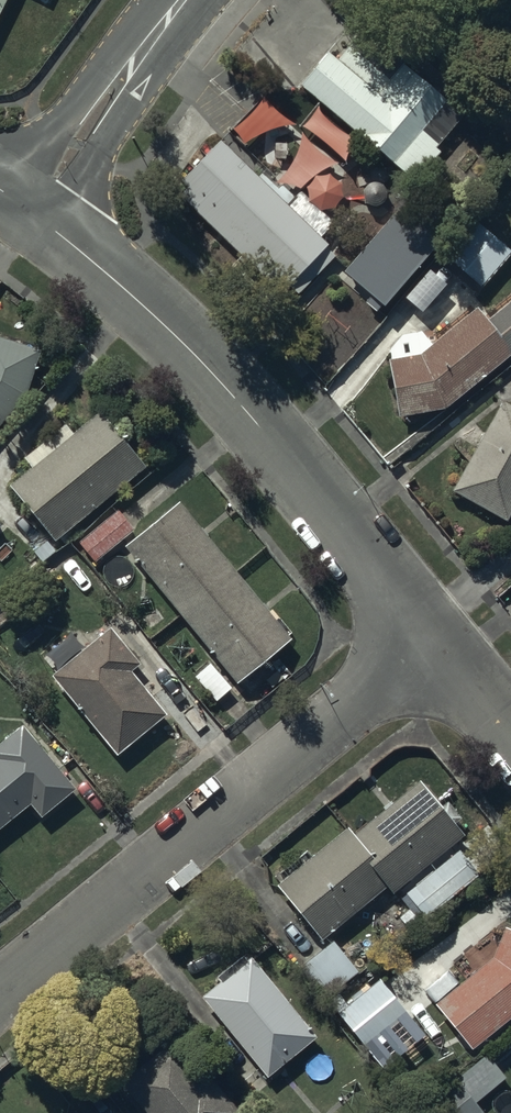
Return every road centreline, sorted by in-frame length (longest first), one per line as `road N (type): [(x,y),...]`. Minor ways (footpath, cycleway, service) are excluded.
road 1 (residential): [(37,213),(149,307),(429,638)]
road 2 (residential): [(429,638),(0,978)]
road 3 (tertiary): [(37,213),(198,0)]
road 4 (residential): [(429,638),(510,733)]

